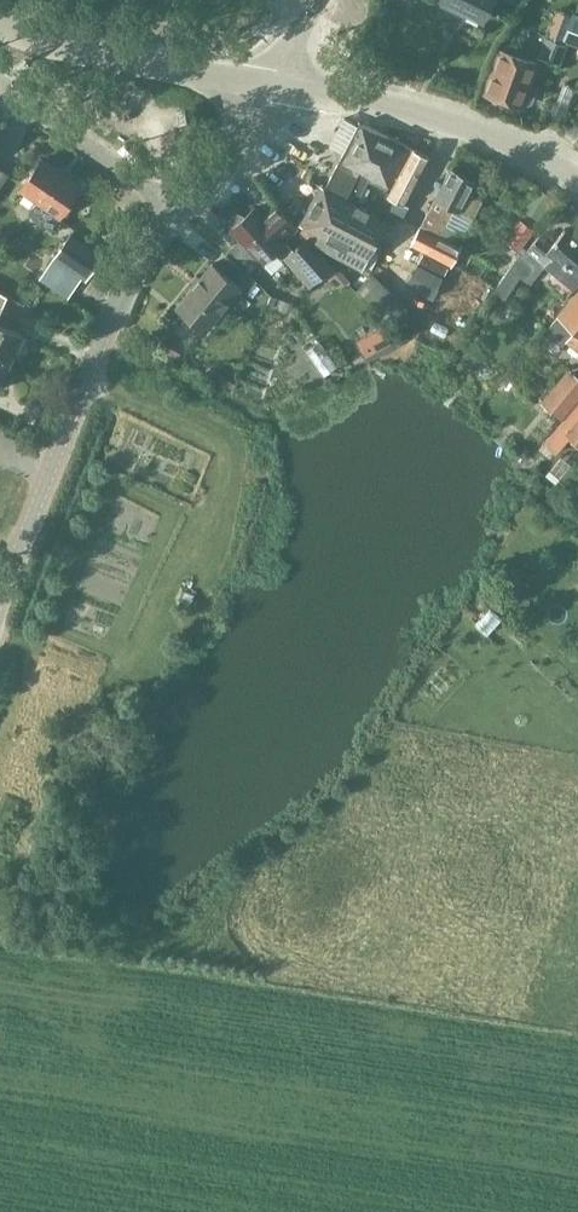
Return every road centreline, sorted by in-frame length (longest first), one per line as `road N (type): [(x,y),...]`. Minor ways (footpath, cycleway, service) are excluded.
road 1 (unclassified): [(0,597),(124,287),(183,201)]
road 2 (track): [(224,468),(123,670),(103,675),(53,666),(0,642)]
road 3 (tertiary): [(577,184),(485,134),(271,85)]
road 4 (tertiary): [(271,85),(72,47),(0,25)]
road 5 (residential): [(183,201),(0,82)]
road 6 (unclassified): [(183,201),(271,85)]

